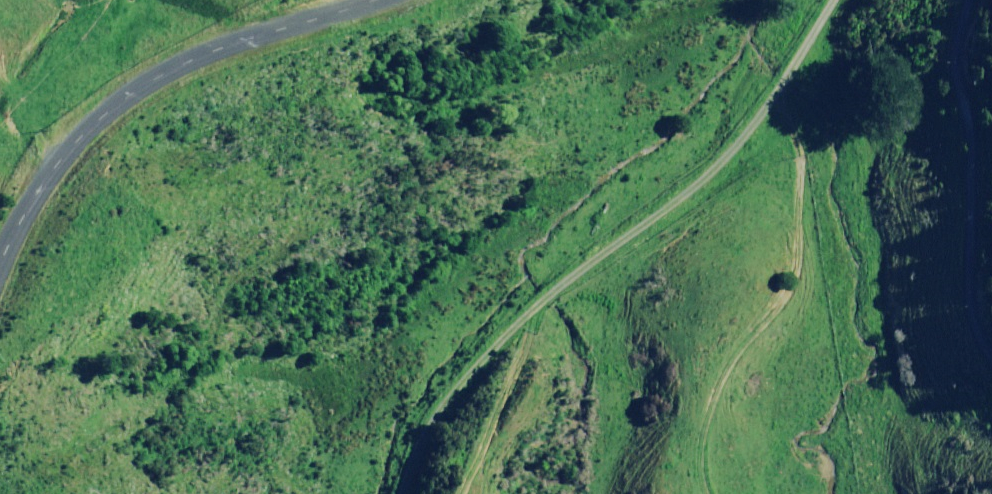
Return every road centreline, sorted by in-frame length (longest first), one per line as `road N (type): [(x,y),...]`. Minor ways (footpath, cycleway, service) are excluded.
road 1 (residential): [(392,493),(427,420),(529,304),(681,190),(776,96),(843,0)]
road 2 (unclassified): [(0,267),(35,175),(82,119),(156,67),(368,0)]
road 3 (unclassified): [(991,368),(966,321),(955,49),(972,0)]

